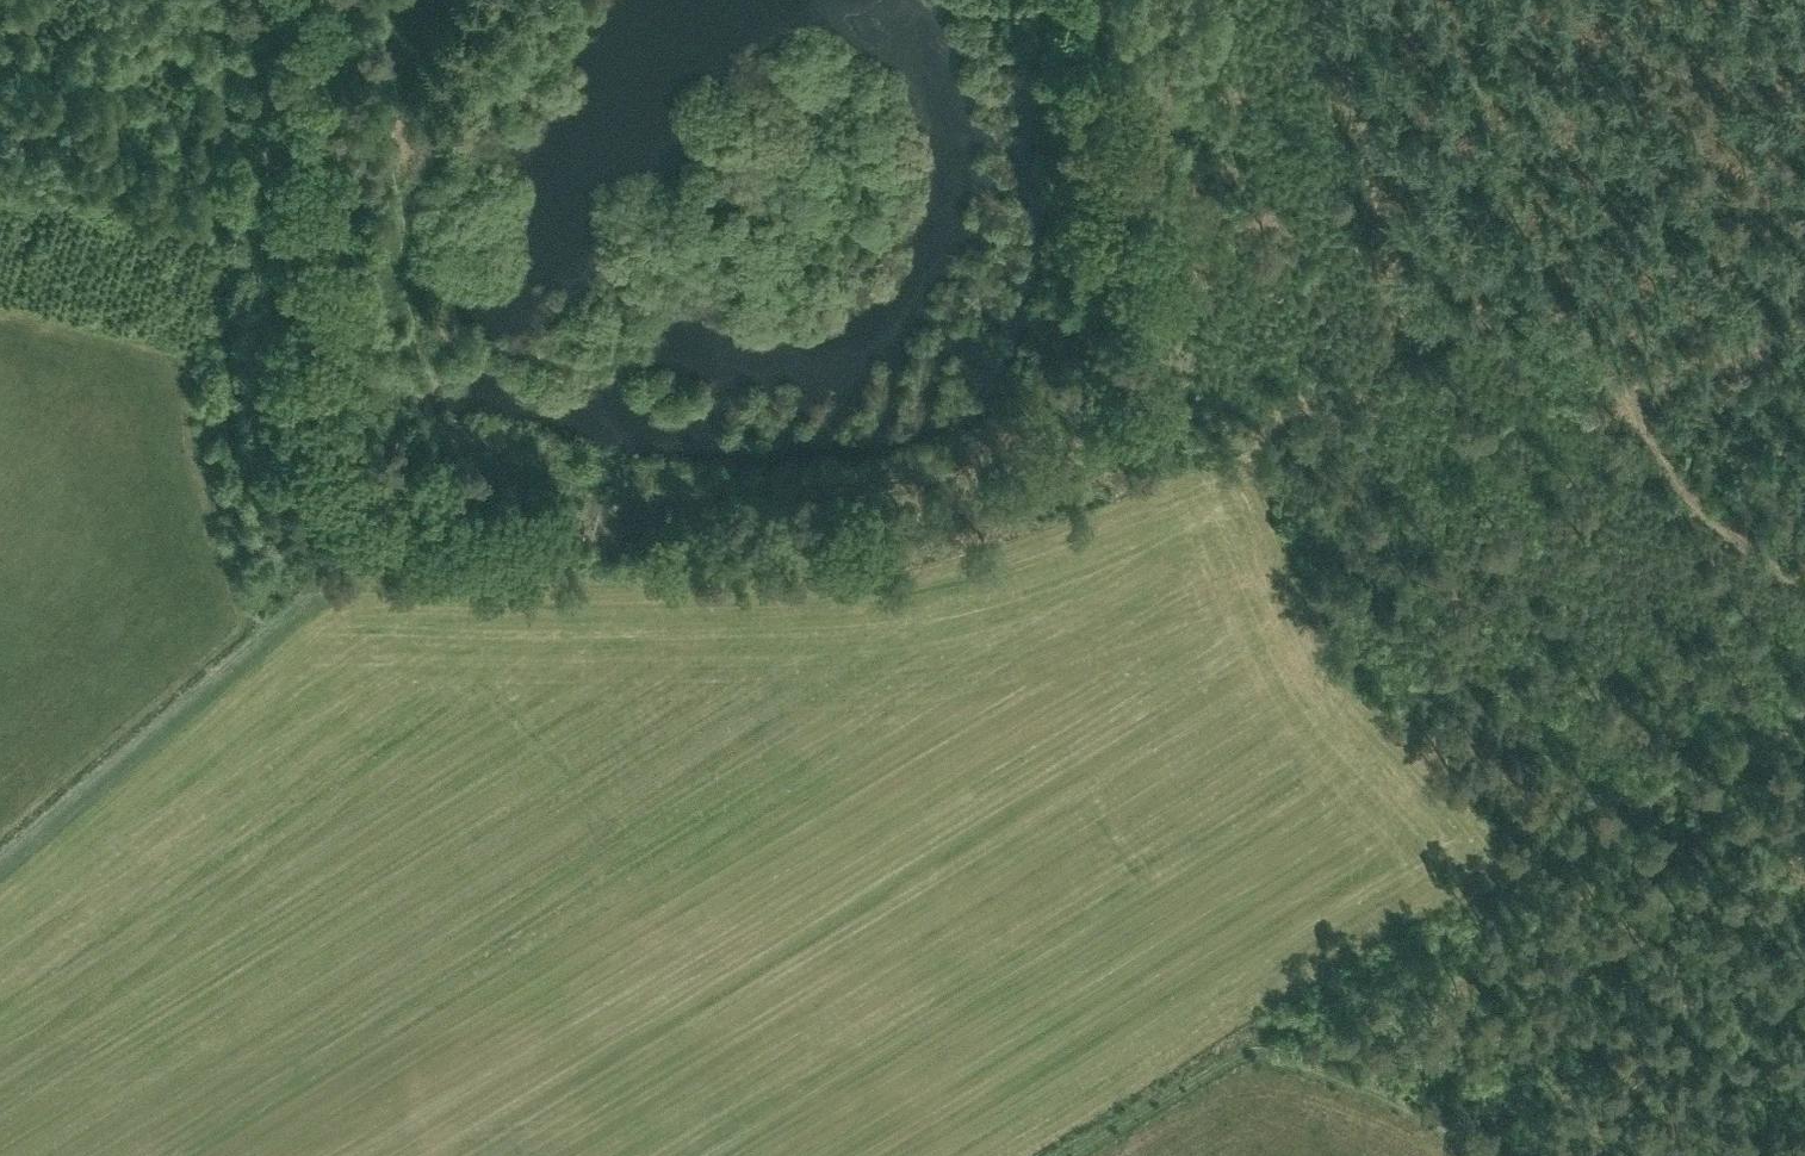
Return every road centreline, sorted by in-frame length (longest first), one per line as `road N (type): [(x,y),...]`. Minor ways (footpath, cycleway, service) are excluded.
road 1 (track): [(1092,1155),(1275,1049),(1507,1128),(1535,1155)]

